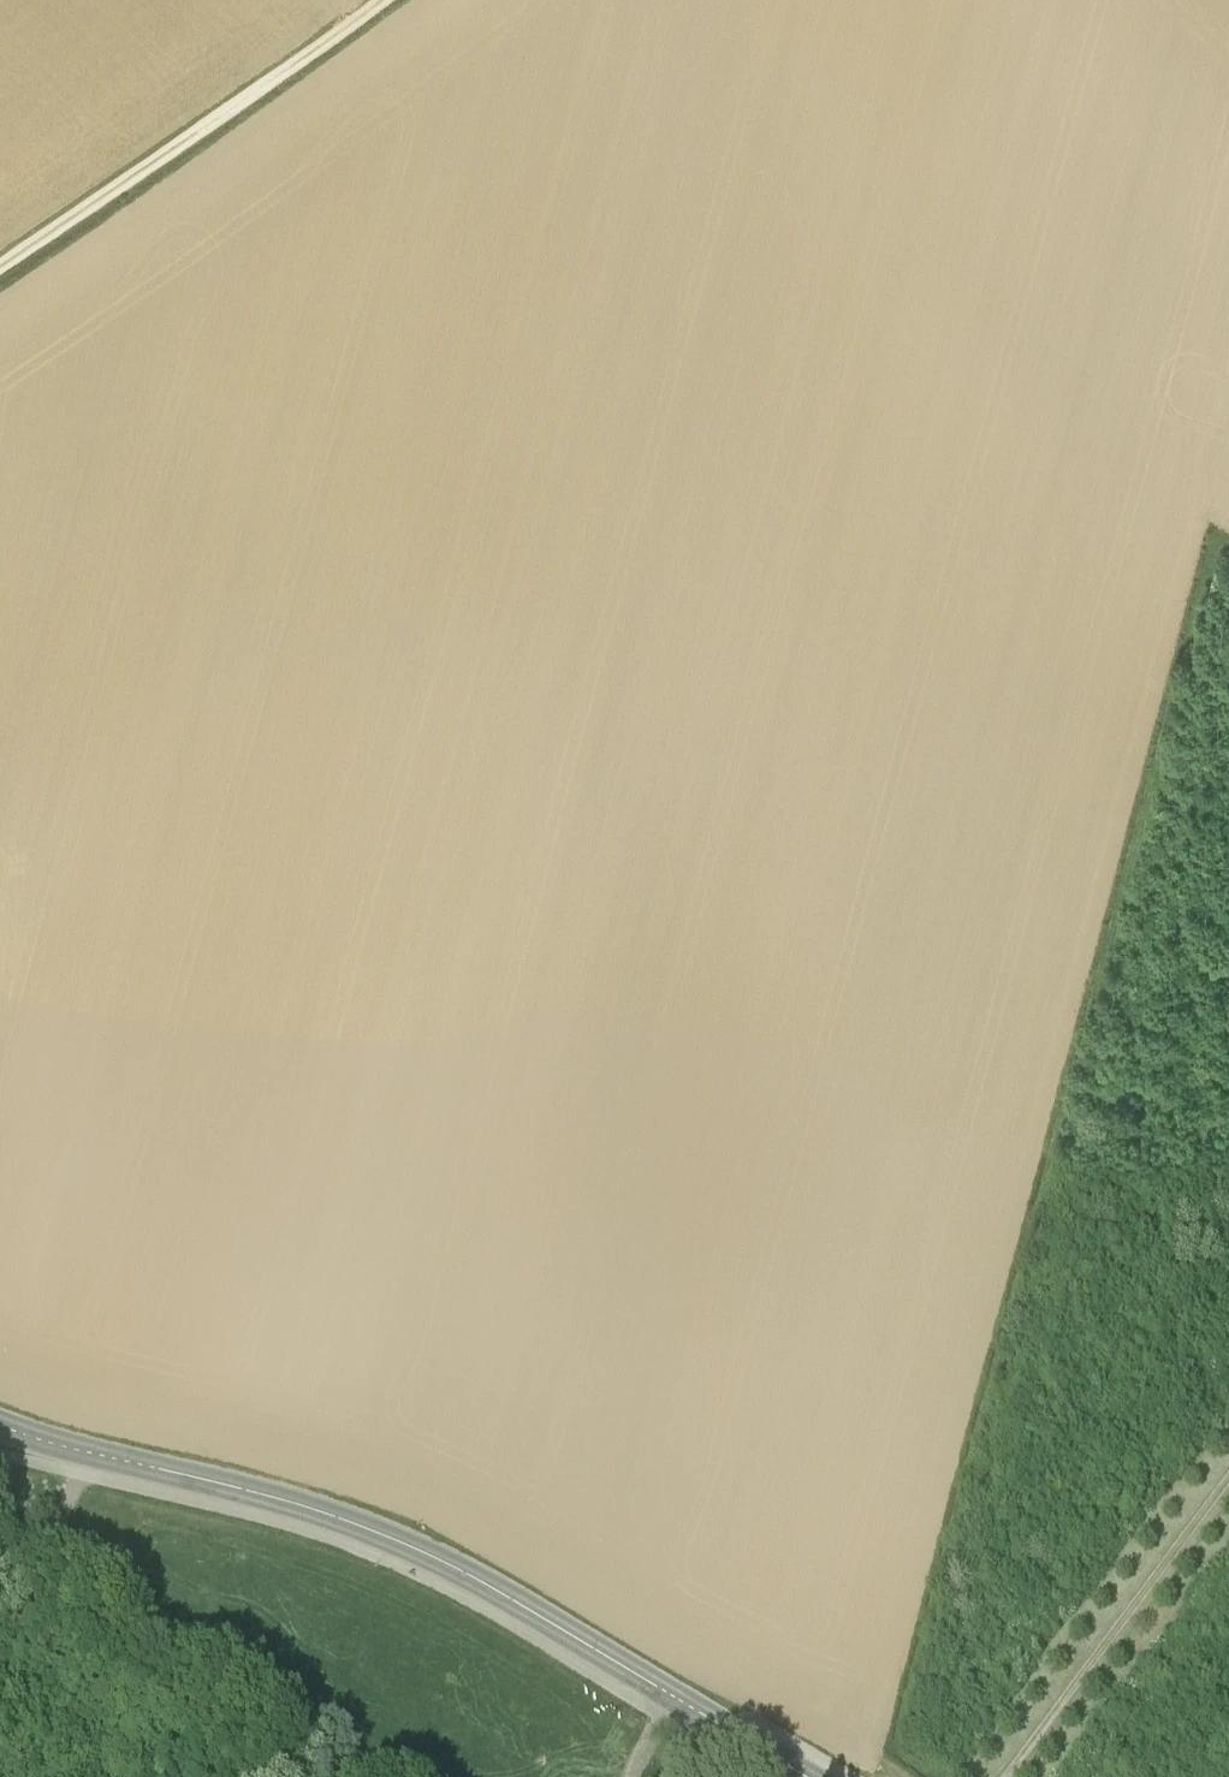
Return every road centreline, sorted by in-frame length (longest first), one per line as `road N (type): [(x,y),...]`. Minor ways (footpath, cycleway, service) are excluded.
road 1 (tertiary): [(810,1776),(513,1600),(325,1511),(0,1426)]
road 2 (track): [(0,268),(383,0)]

